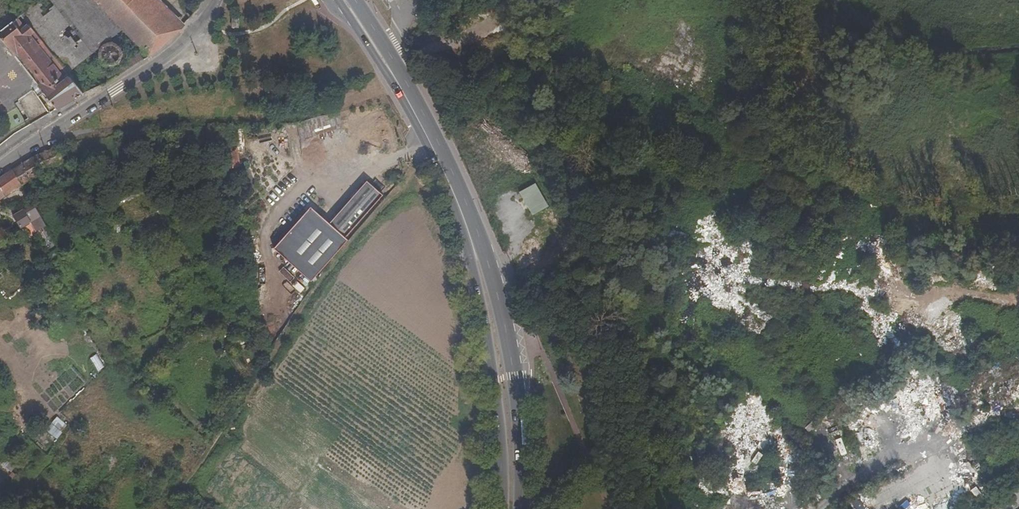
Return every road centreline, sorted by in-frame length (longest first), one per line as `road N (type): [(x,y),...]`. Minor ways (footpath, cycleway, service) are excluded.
road 1 (track): [(388,78),(304,113),(29,143)]
road 2 (secondary): [(522,508),(522,431),(506,332),(489,268),(453,189)]
road 3 (secondary): [(453,189),(493,378),(500,508)]
road 4 (residential): [(217,0),(165,58),(0,165)]
road 5 (secondary): [(339,0),(433,146)]
road 6 (secondary): [(433,146),(355,0)]

